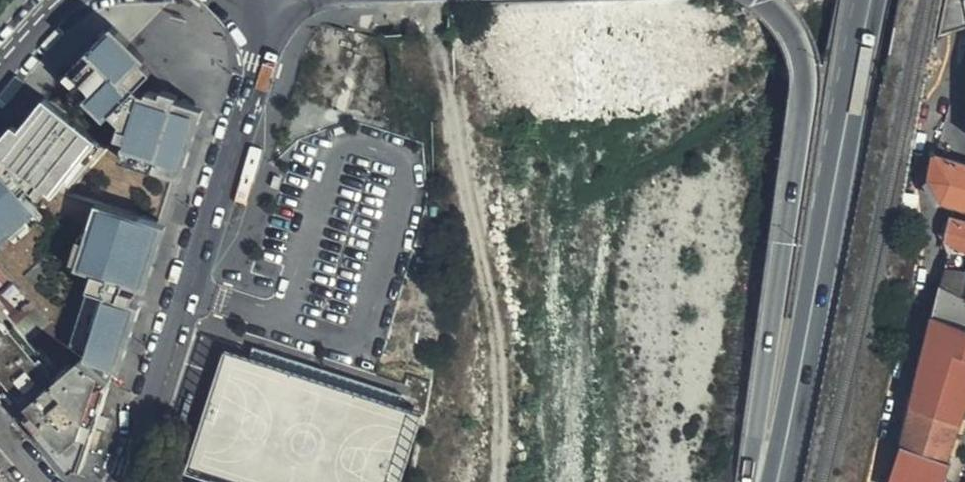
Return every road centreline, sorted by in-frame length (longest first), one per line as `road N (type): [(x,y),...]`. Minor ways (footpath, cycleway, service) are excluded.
road 1 (tertiary): [(126,481),(253,87),(272,0)]
road 2 (primary): [(771,0),(805,54),(806,101),(757,481)]
road 3 (primary): [(775,481),(872,0)]

